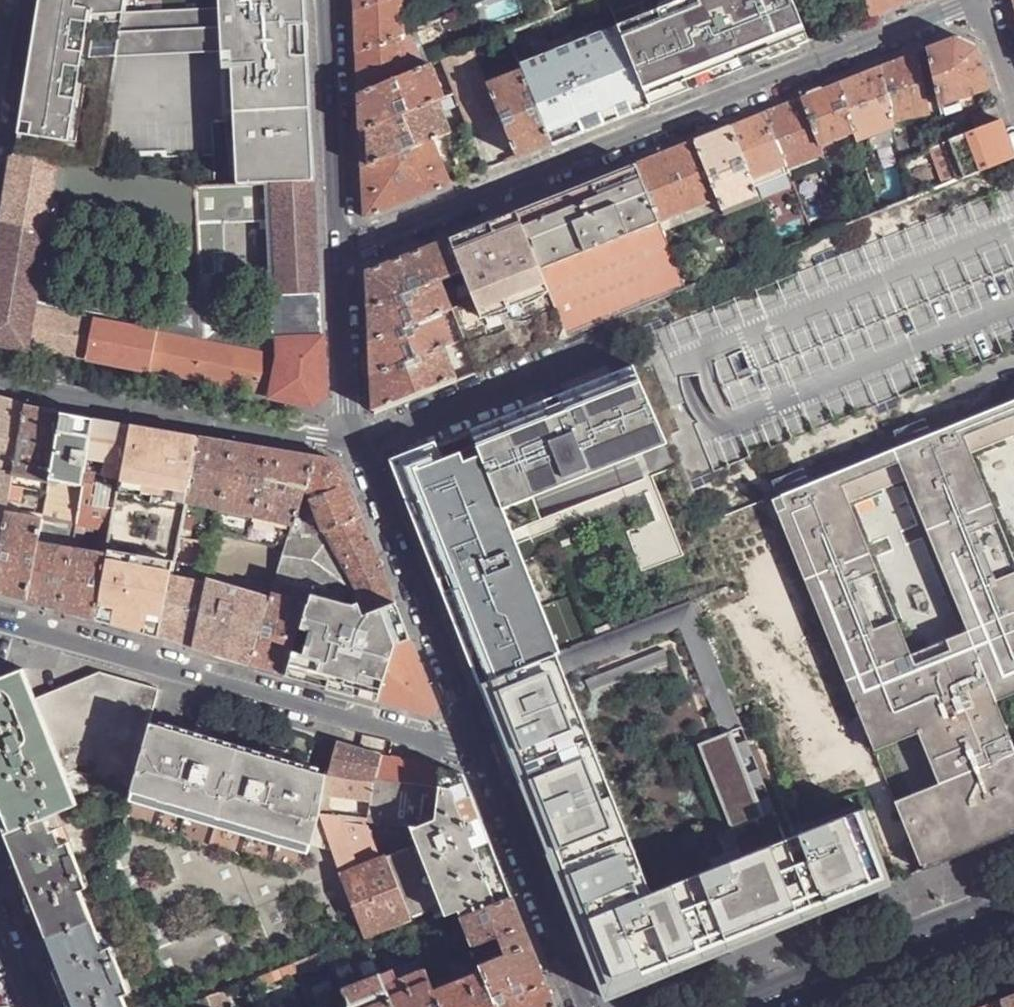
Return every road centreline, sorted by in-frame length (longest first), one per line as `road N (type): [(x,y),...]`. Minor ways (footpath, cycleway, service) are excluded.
road 1 (residential): [(979,0),(339,252)]
road 2 (residential): [(0,623),(485,755)]
road 3 (residential): [(359,440),(316,439),(0,376)]
road 4 (residential): [(485,755),(359,440)]
road 5 (residential): [(583,1006),(485,755)]
road 6 (residential): [(339,252),(328,0)]
road 7 (secondary): [(1013,914),(784,1006)]
road 8 (residential): [(359,440),(348,404),(339,252)]

